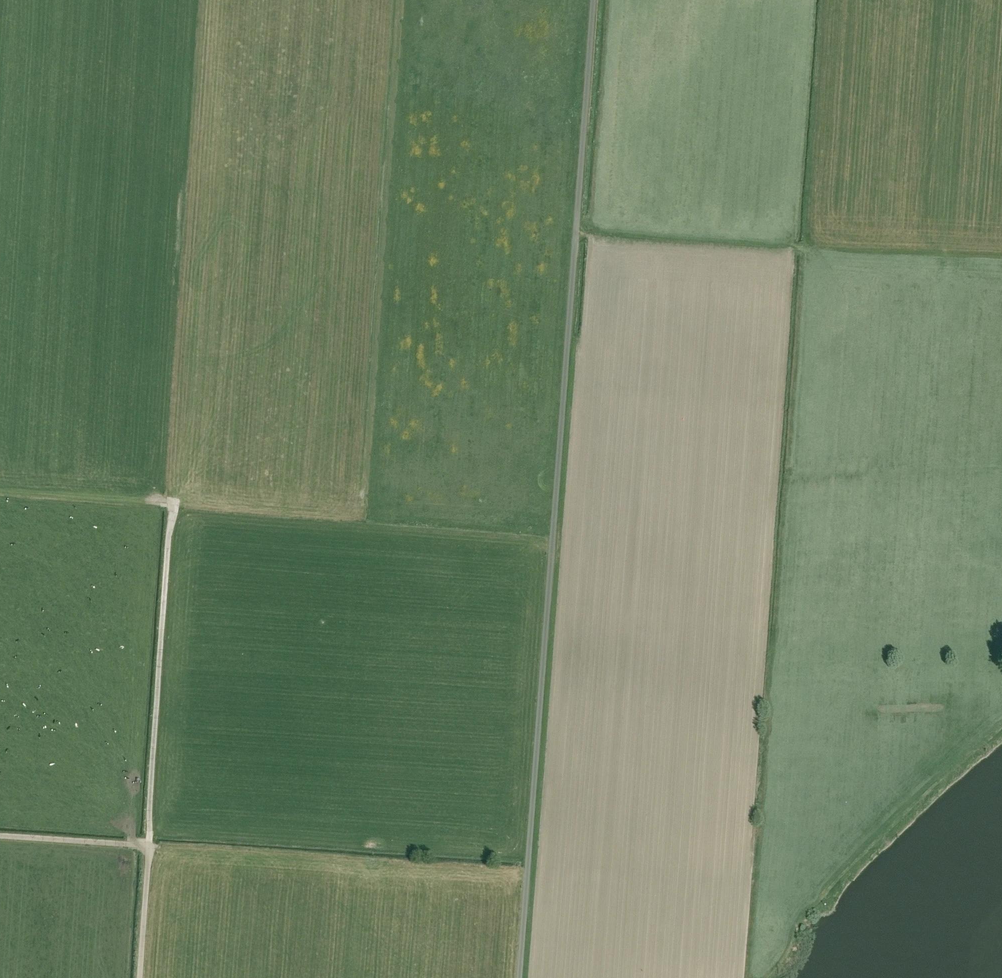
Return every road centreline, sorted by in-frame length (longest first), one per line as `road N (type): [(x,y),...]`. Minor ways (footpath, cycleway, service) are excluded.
road 1 (unclassified): [(519,977),(593,0)]

